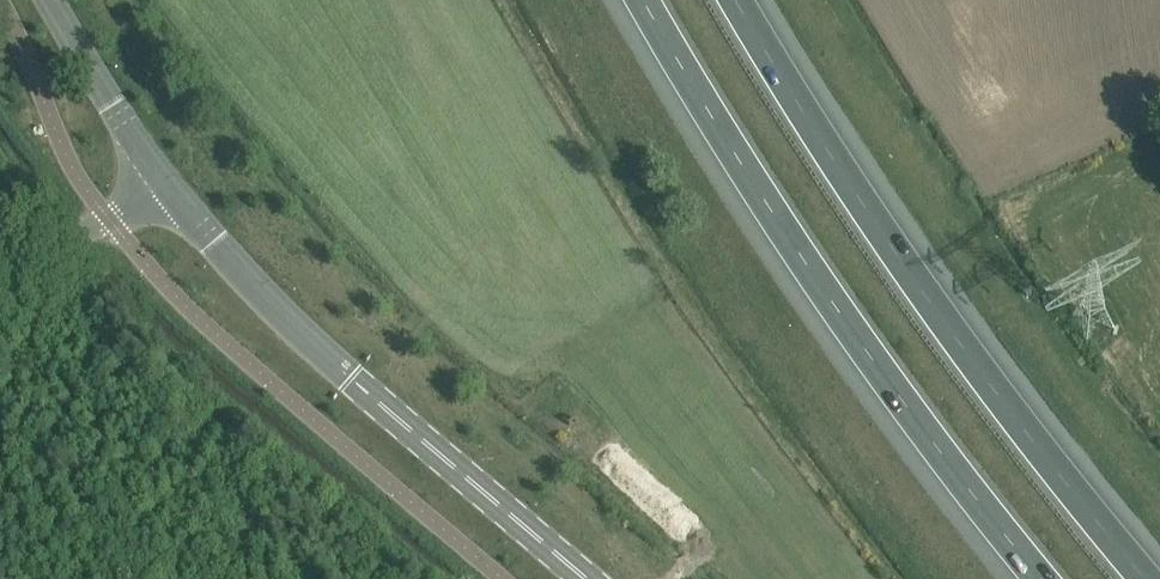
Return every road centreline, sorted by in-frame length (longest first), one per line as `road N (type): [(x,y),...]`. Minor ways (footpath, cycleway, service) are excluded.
road 1 (motorway): [(1143,578),(968,356),(737,0)]
road 2 (motorway): [(644,0),(808,266),(1043,578)]
road 3 (tertiary): [(590,578),(352,376),(167,194)]
road 4 (tertiary): [(167,194),(46,0)]
road 5 (unclassified): [(0,257),(110,223),(167,194)]

